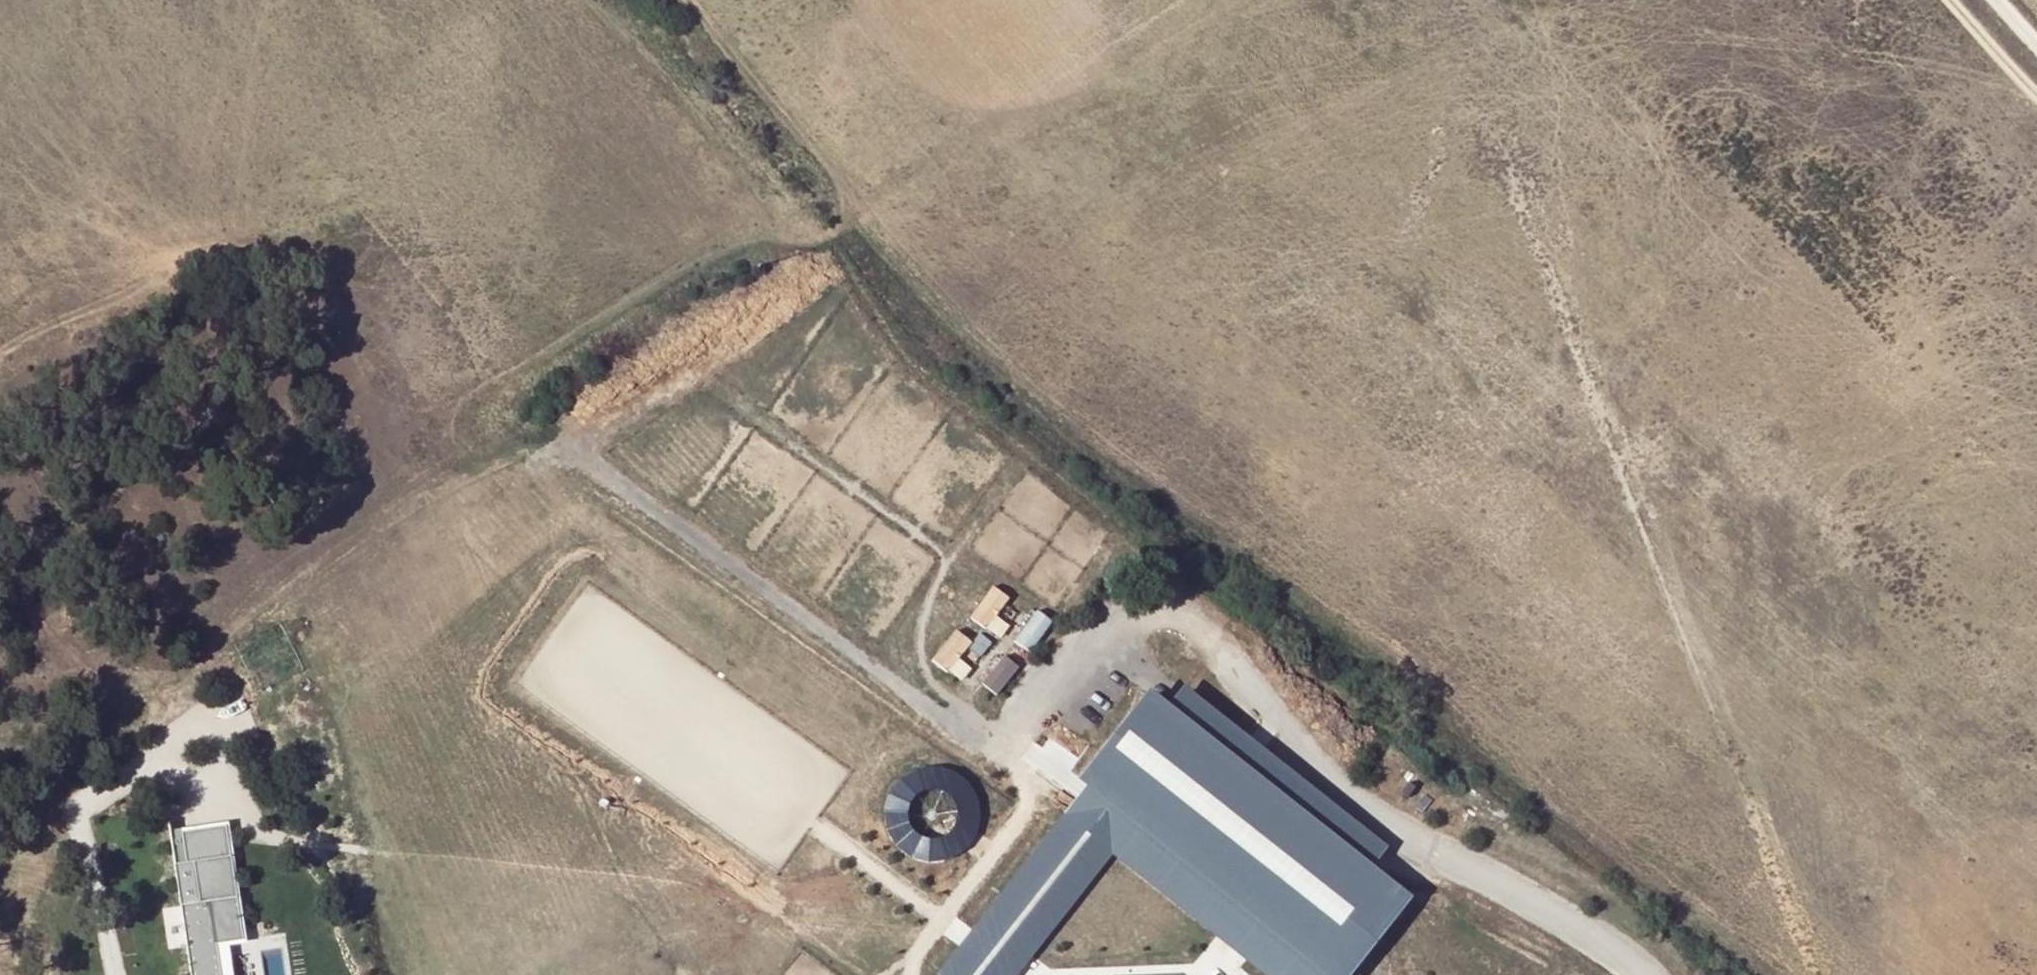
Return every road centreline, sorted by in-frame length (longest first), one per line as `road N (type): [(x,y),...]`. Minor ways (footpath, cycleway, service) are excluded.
road 1 (track): [(690,0),(830,176),(837,213),(819,246),(610,428),(594,454),(610,478),(1020,776)]
road 2 (track): [(2036,97),(1948,0)]

